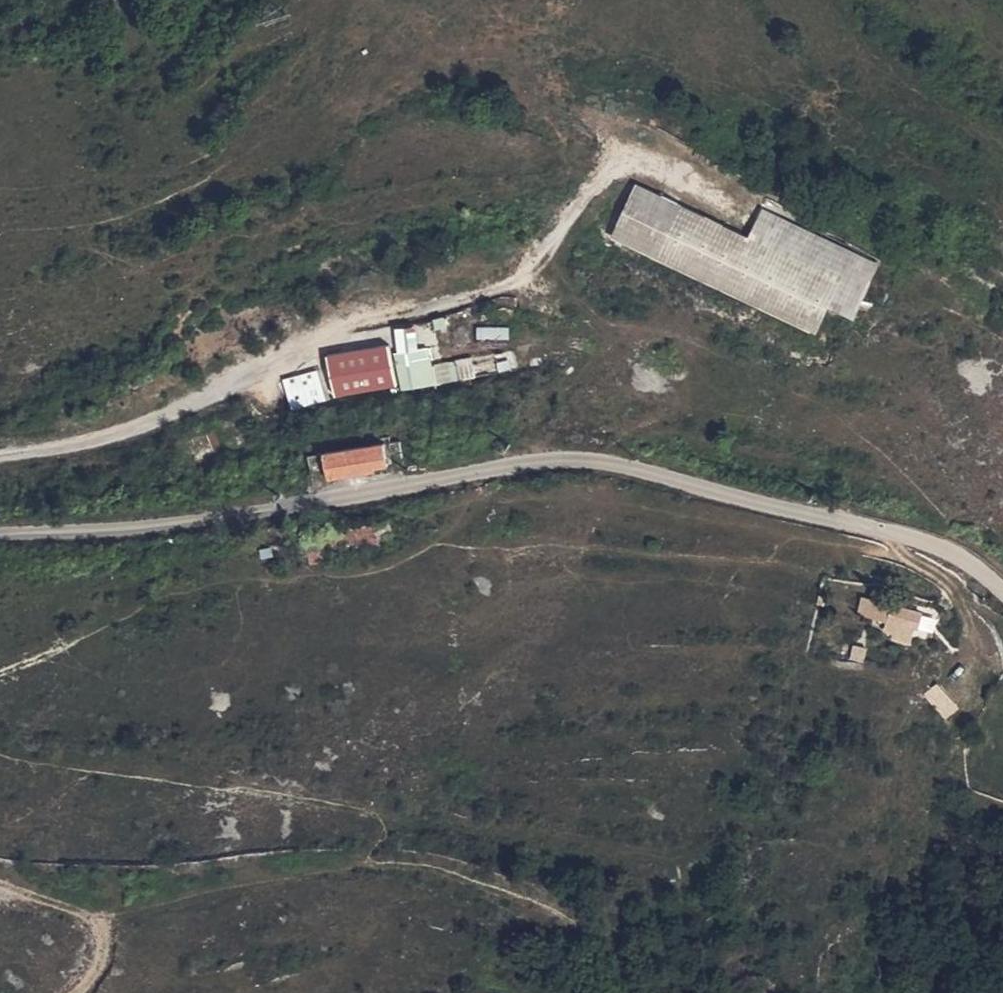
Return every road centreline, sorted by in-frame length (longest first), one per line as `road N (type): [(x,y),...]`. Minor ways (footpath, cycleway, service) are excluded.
road 1 (tertiary): [(1002,590),(955,552),(888,528),(605,462),(553,461),(190,519),(0,533)]
road 2 (track): [(79,992),(94,981),(110,928),(0,885)]

